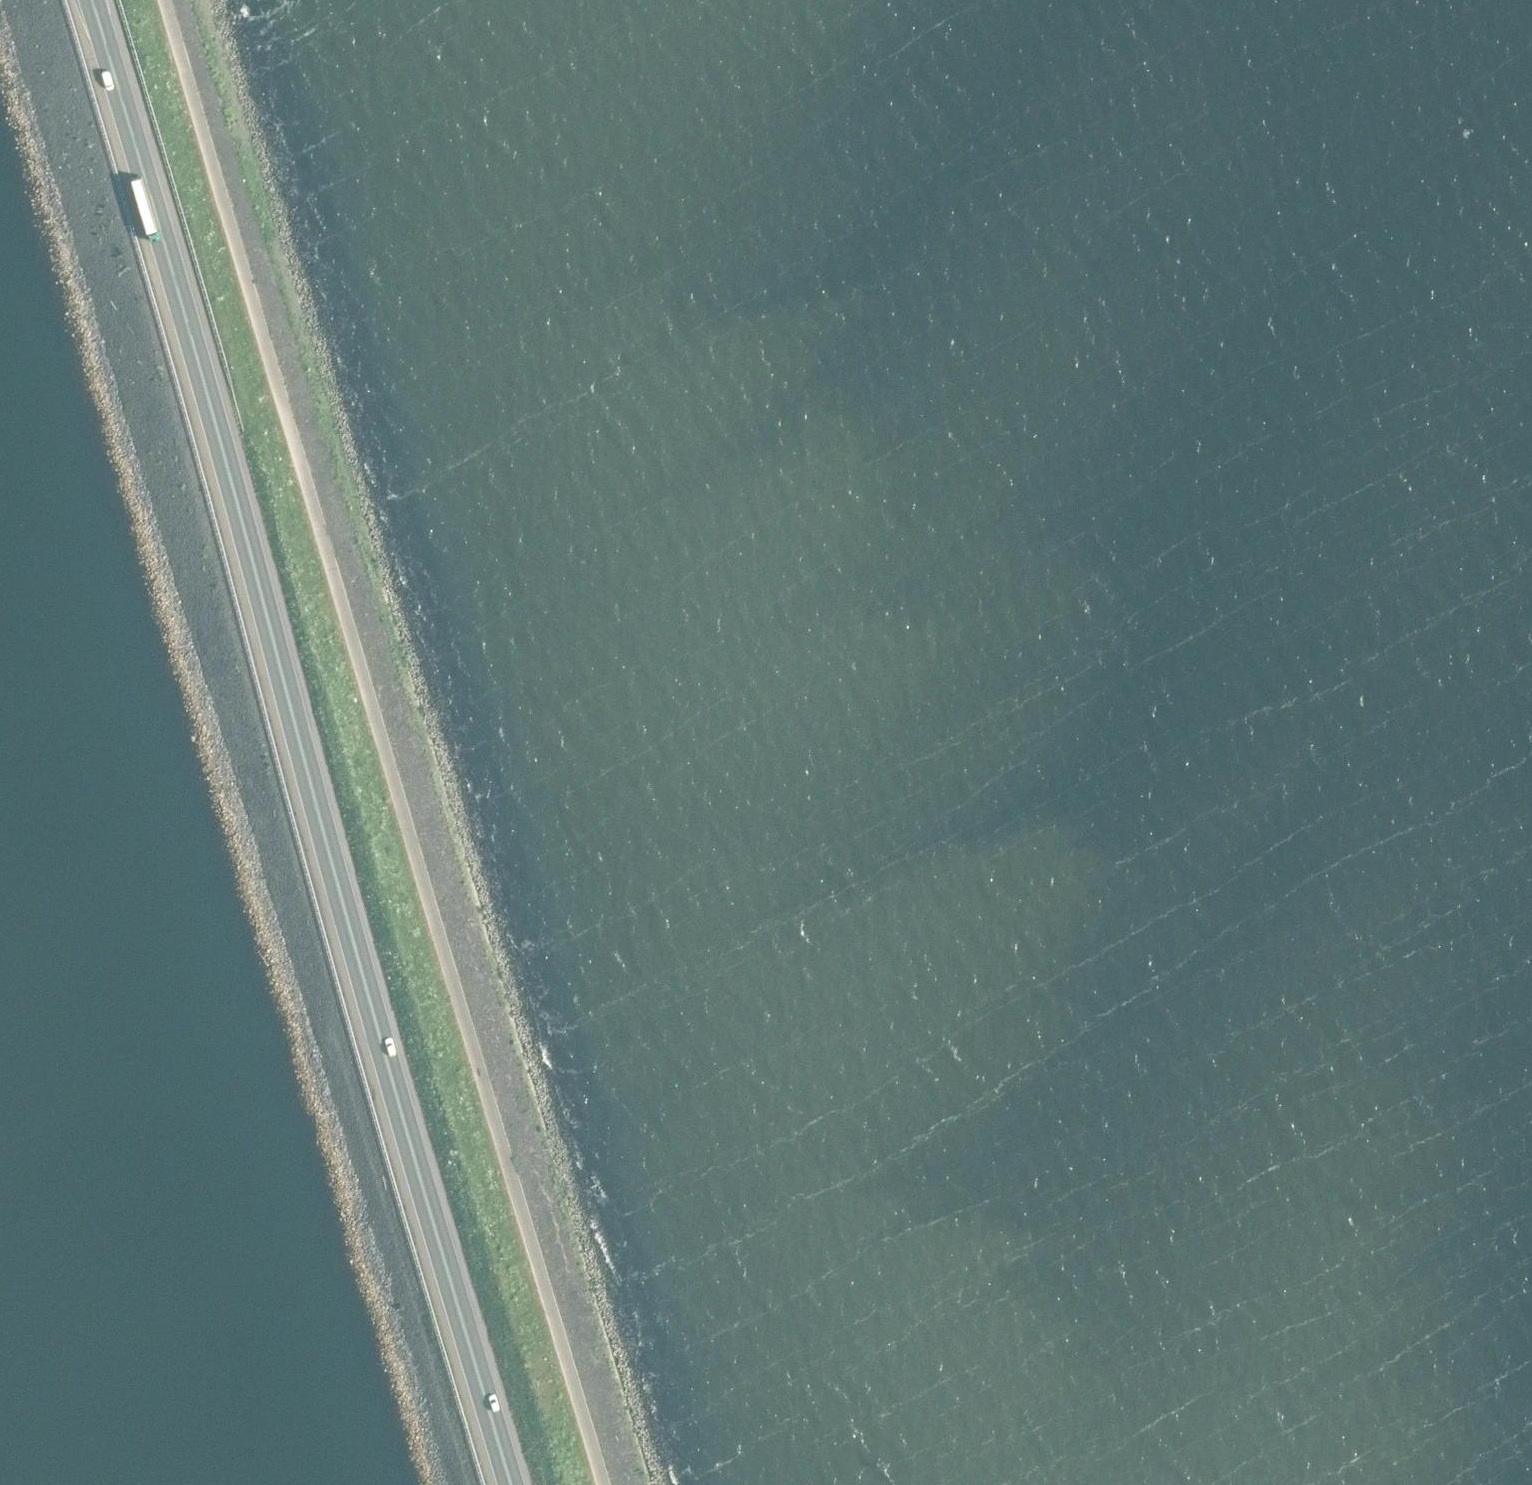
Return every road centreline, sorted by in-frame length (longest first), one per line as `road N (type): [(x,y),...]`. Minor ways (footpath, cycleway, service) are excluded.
road 1 (trunk): [(483,1484),(61,0)]

